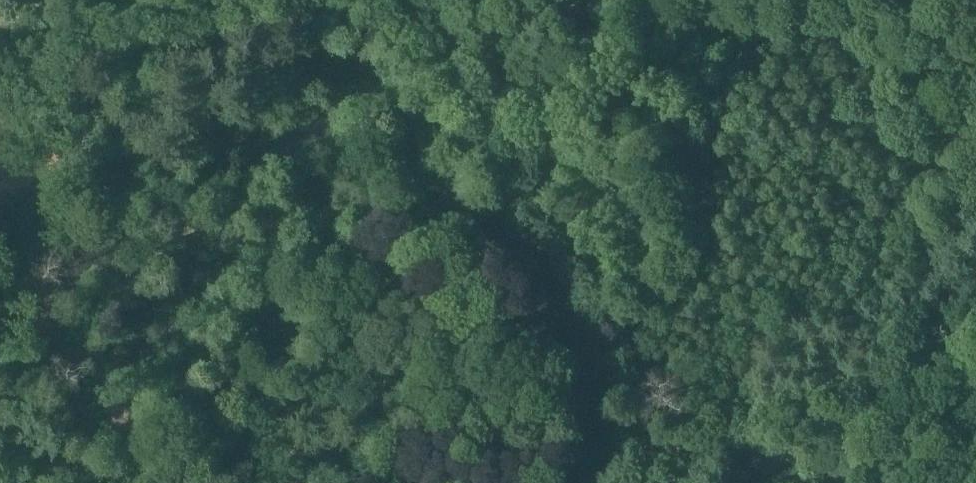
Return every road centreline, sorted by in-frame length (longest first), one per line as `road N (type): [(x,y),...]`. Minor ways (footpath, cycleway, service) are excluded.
road 1 (track): [(573,482),(600,386),(591,316),(567,269),(495,206),(453,153),(434,88),(392,0)]
road 2 (track): [(0,19),(62,21),(179,0)]

